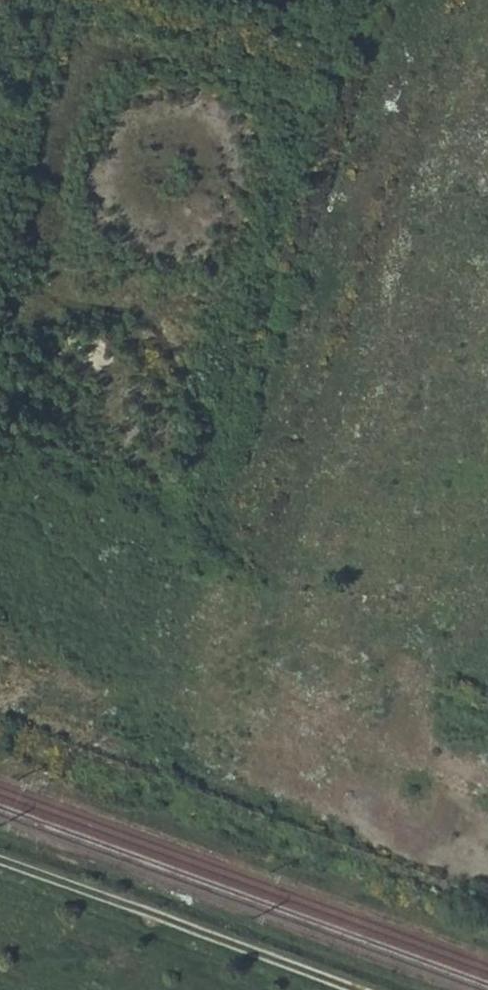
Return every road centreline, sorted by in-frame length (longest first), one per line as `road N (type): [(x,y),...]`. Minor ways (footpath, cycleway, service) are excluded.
road 1 (track): [(0,863),(347,989)]

